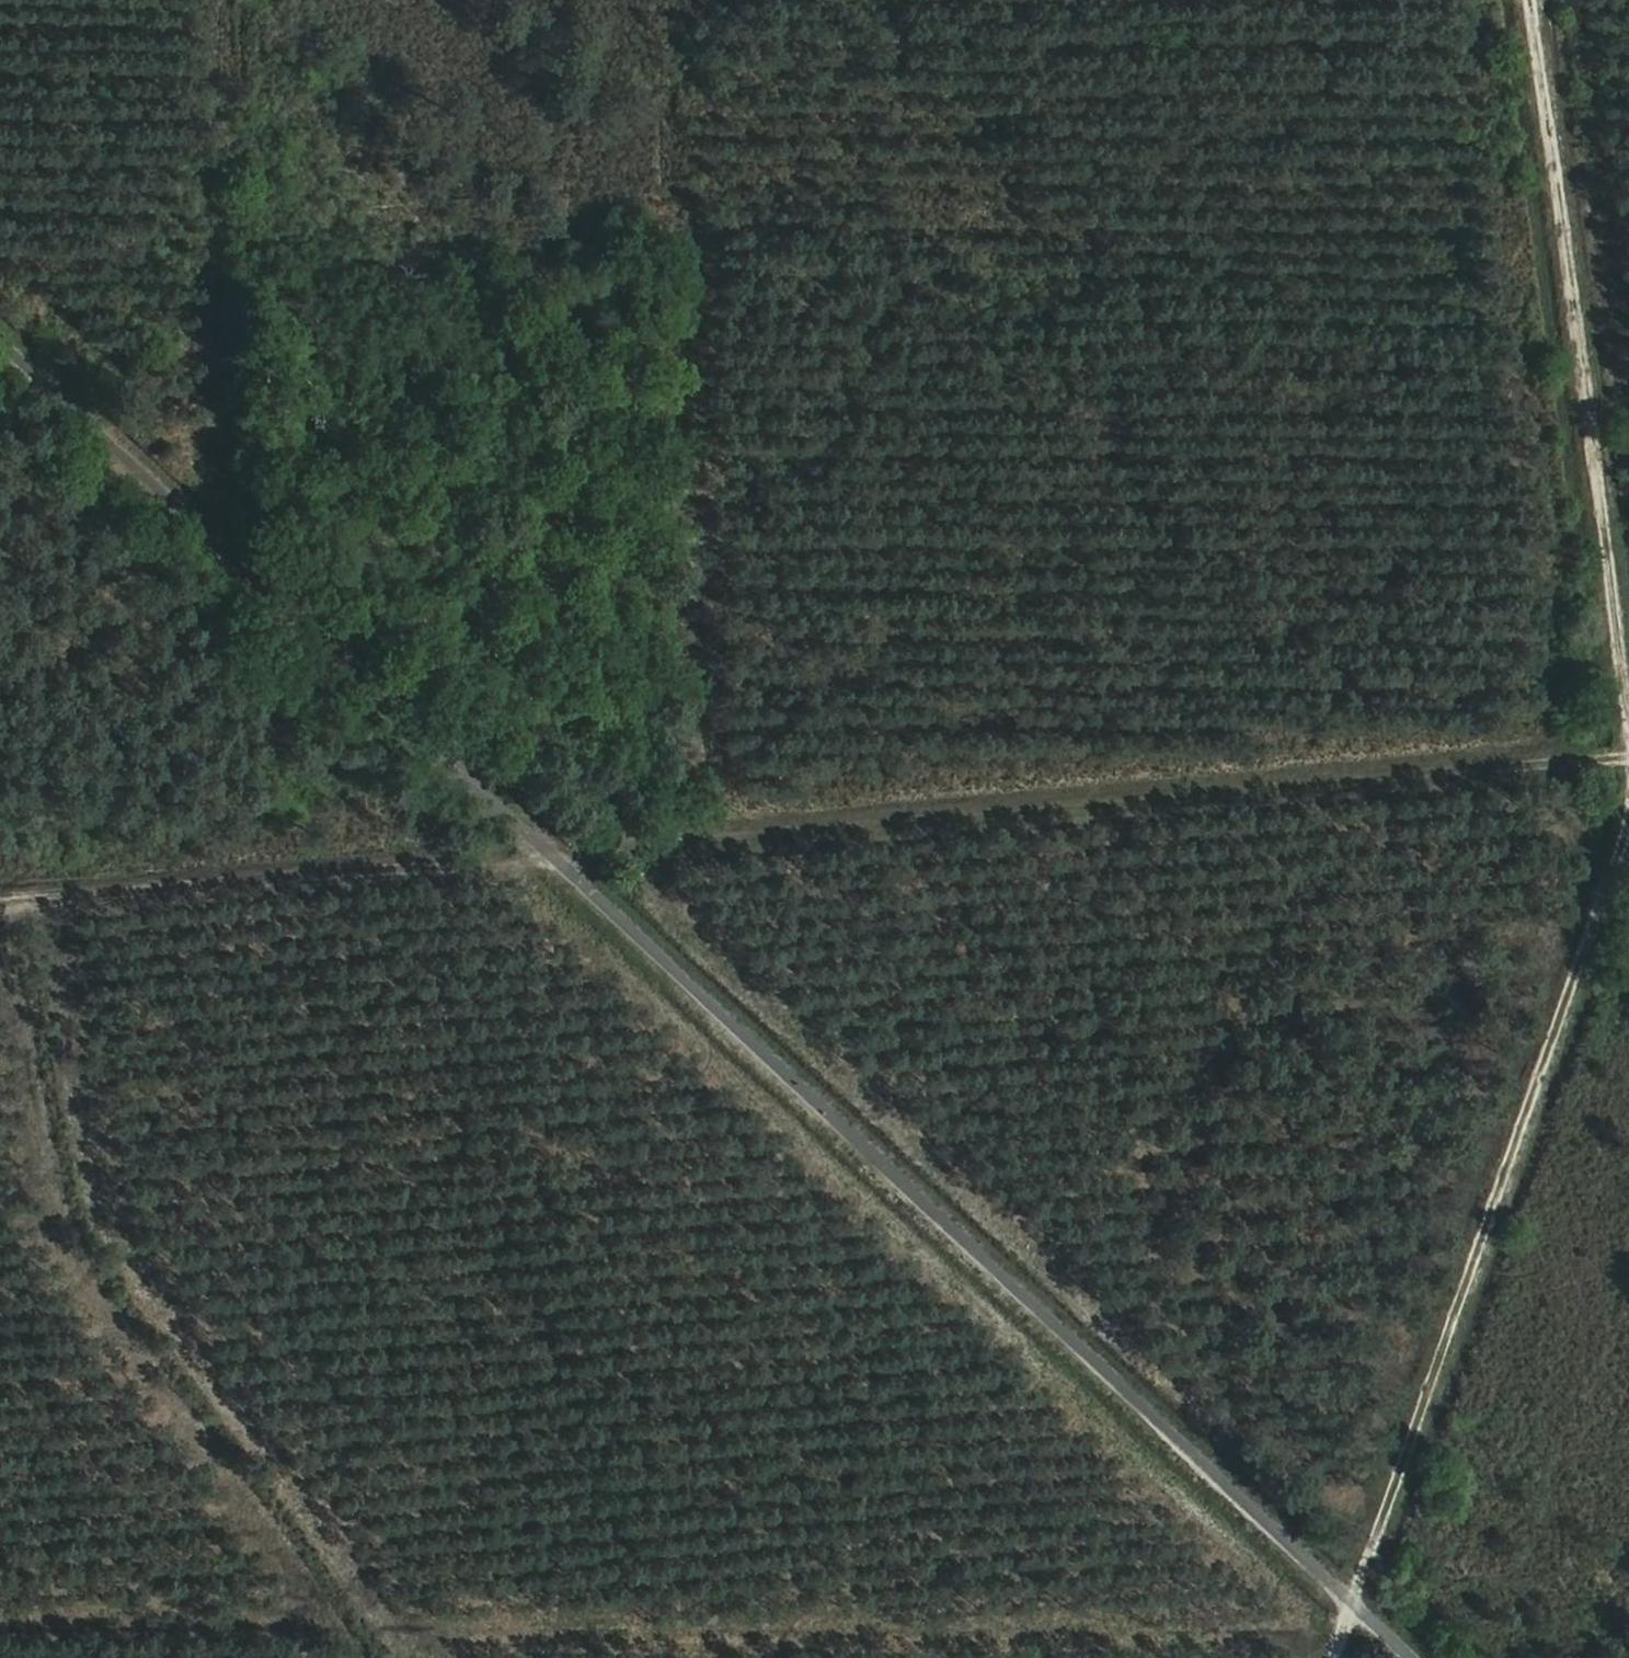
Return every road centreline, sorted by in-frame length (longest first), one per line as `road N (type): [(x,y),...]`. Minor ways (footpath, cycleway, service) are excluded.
road 1 (track): [(0,910),(1628,763)]
road 2 (track): [(1628,808),(1621,853),(1337,1657)]
road 3 (track): [(1628,704),(1528,0)]

